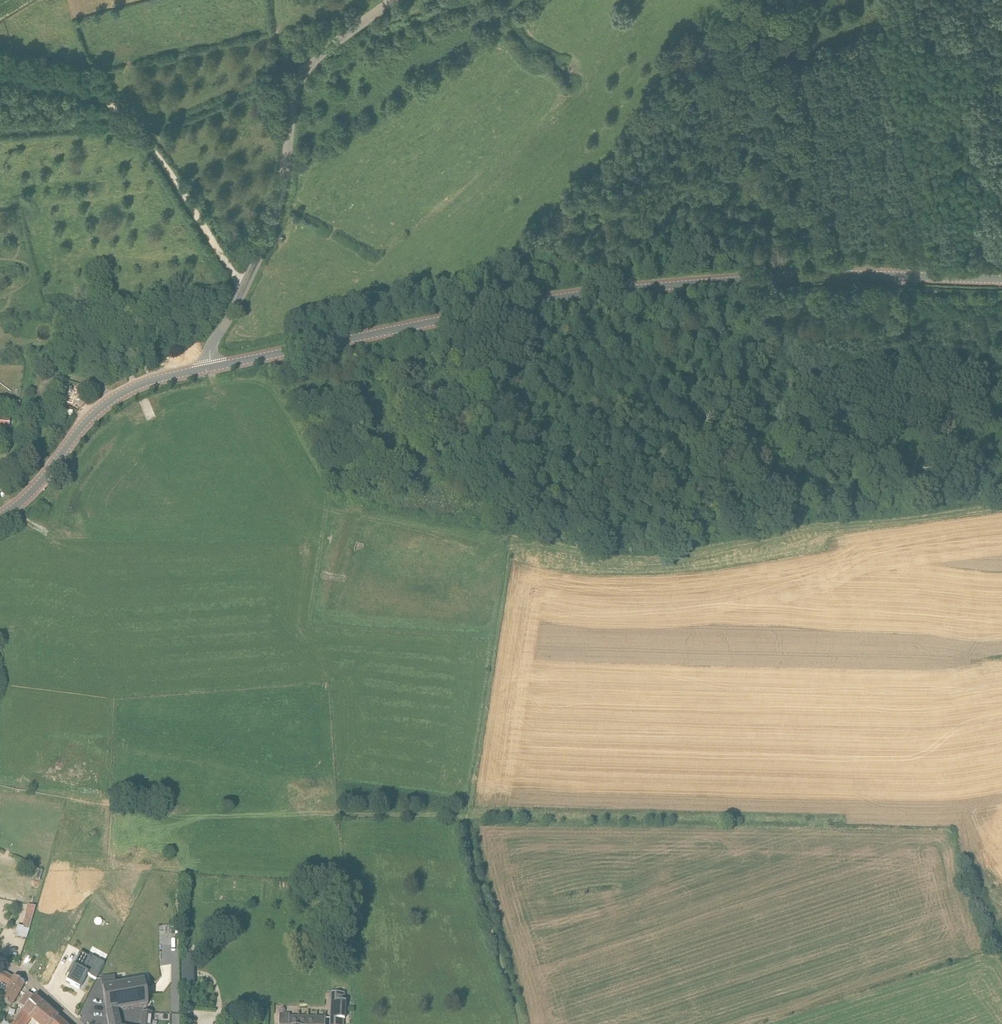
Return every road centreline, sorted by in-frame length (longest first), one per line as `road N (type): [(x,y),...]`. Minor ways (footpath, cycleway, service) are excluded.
road 1 (secondary): [(212,366),(641,287),(829,274),(1001,279)]
road 2 (unclassified): [(212,366),(211,343),(276,211),(299,82),(327,49),(393,0)]
road 3 (track): [(0,71),(118,111),(243,288)]
road 4 (track): [(467,814),(218,811),(175,842),(163,873)]
road 5 (secondary): [(0,516),(119,393),(212,366)]
road 6 (track): [(520,1023),(478,887),(467,814)]

